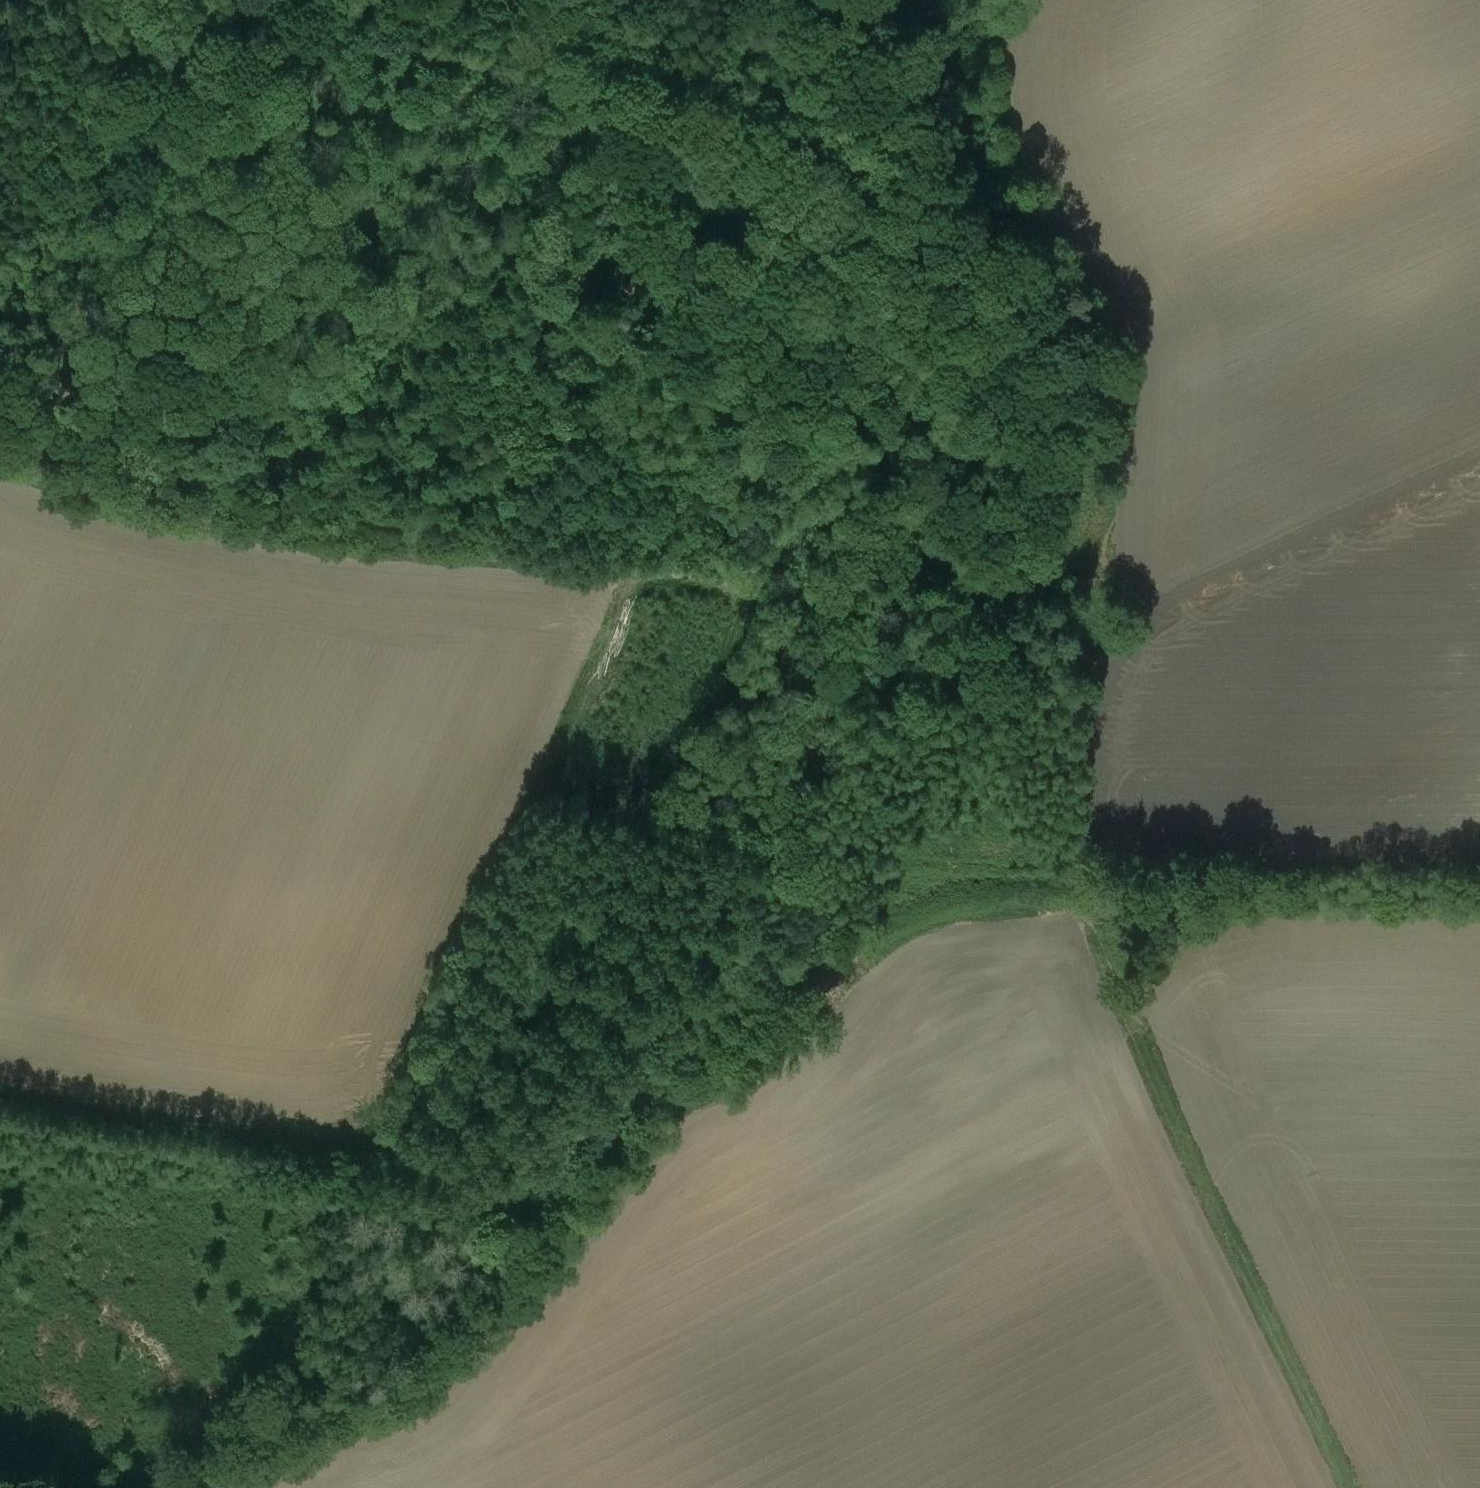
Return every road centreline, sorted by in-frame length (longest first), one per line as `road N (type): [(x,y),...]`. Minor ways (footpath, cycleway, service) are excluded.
road 1 (track): [(0,461),(118,506),(278,537),(647,562)]
road 2 (track): [(1139,1037),(1352,1487)]

